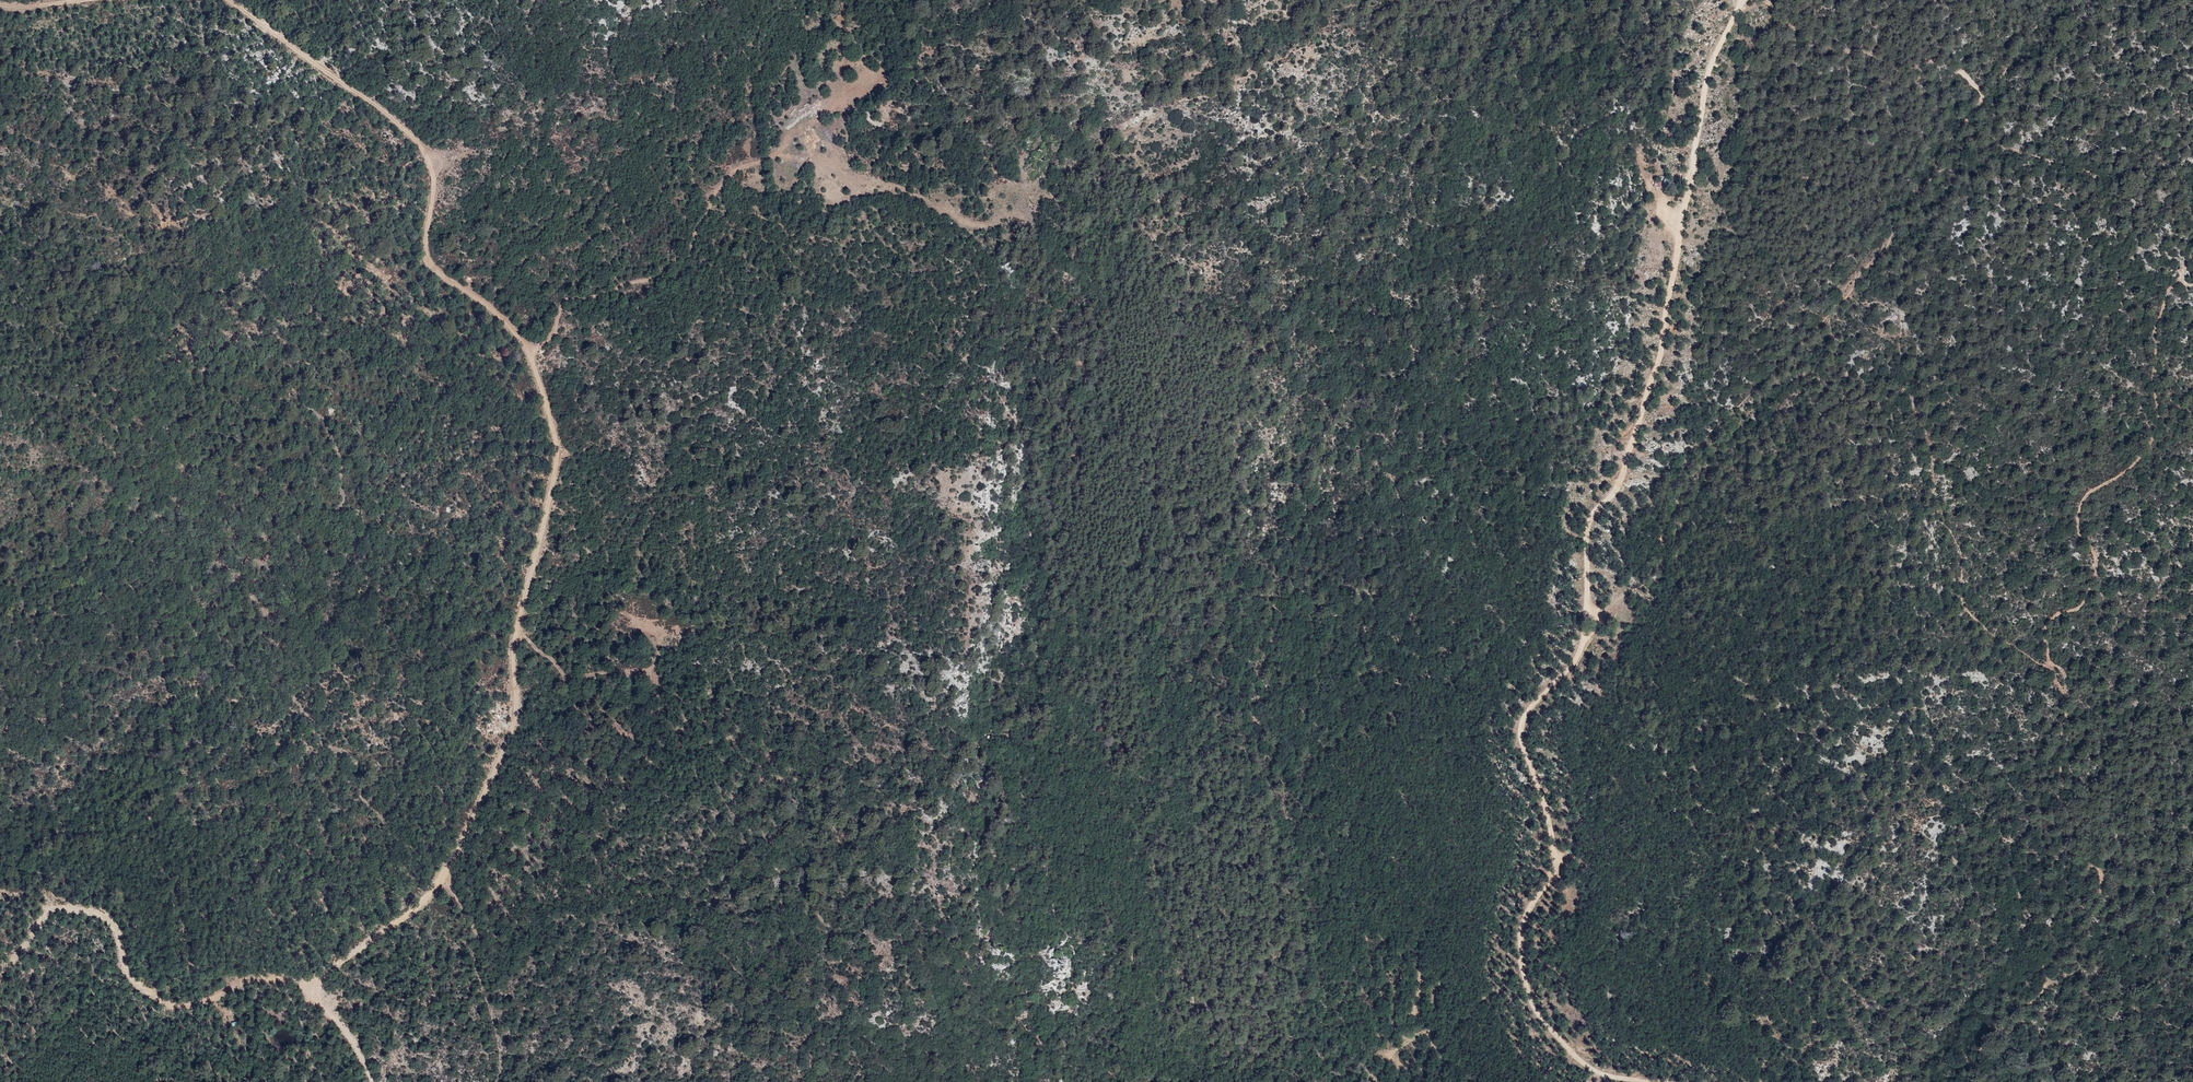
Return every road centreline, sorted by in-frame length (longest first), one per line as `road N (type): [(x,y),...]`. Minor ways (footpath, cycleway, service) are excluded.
road 1 (track): [(1642,1081),(1586,1067),(1531,1003),(1522,924),(1562,852),(1519,733),(1574,656),(1589,610),(1598,511),(1625,478),(1660,360),(1713,63),(1741,0)]
road 2 (track): [(2192,281),(2178,282),(2163,304),(2154,425),(2141,456),(2082,506),(2096,581),(2081,607),(2058,614),(2045,630),(2067,691),(2058,760),(2103,884),(2098,897),(2064,918),(2045,988),(1997,1027),(1980,1081)]

